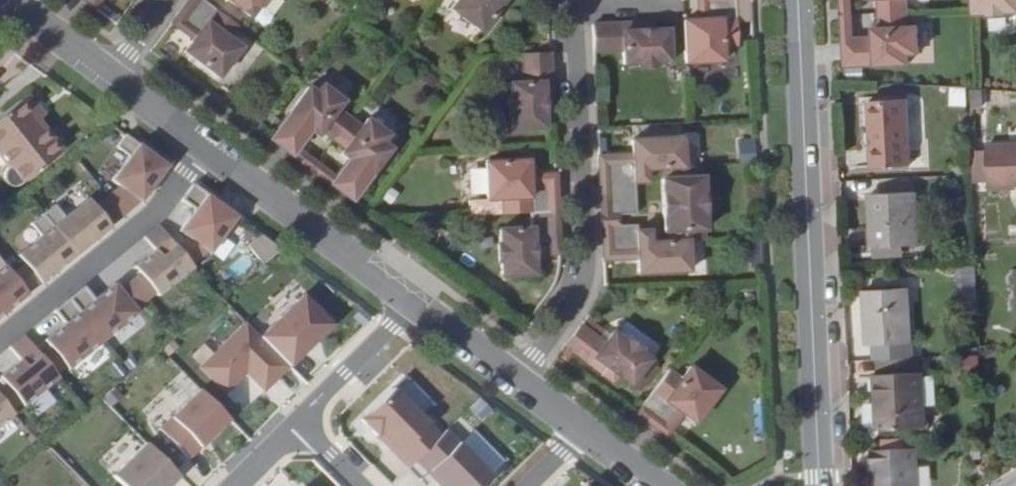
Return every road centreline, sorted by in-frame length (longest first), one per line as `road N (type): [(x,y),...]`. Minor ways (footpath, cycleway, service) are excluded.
road 1 (secondary): [(799,0),(820,485)]
road 2 (residential): [(518,379),(569,304),(581,250),(571,0)]
road 3 (residential): [(203,139),(158,201),(0,333)]
road 4 (residential): [(203,139),(417,302)]
road 5 (residential): [(417,302),(302,415)]
road 6 (residential): [(417,302),(518,379)]
road 7 (residential): [(17,0),(116,74)]

